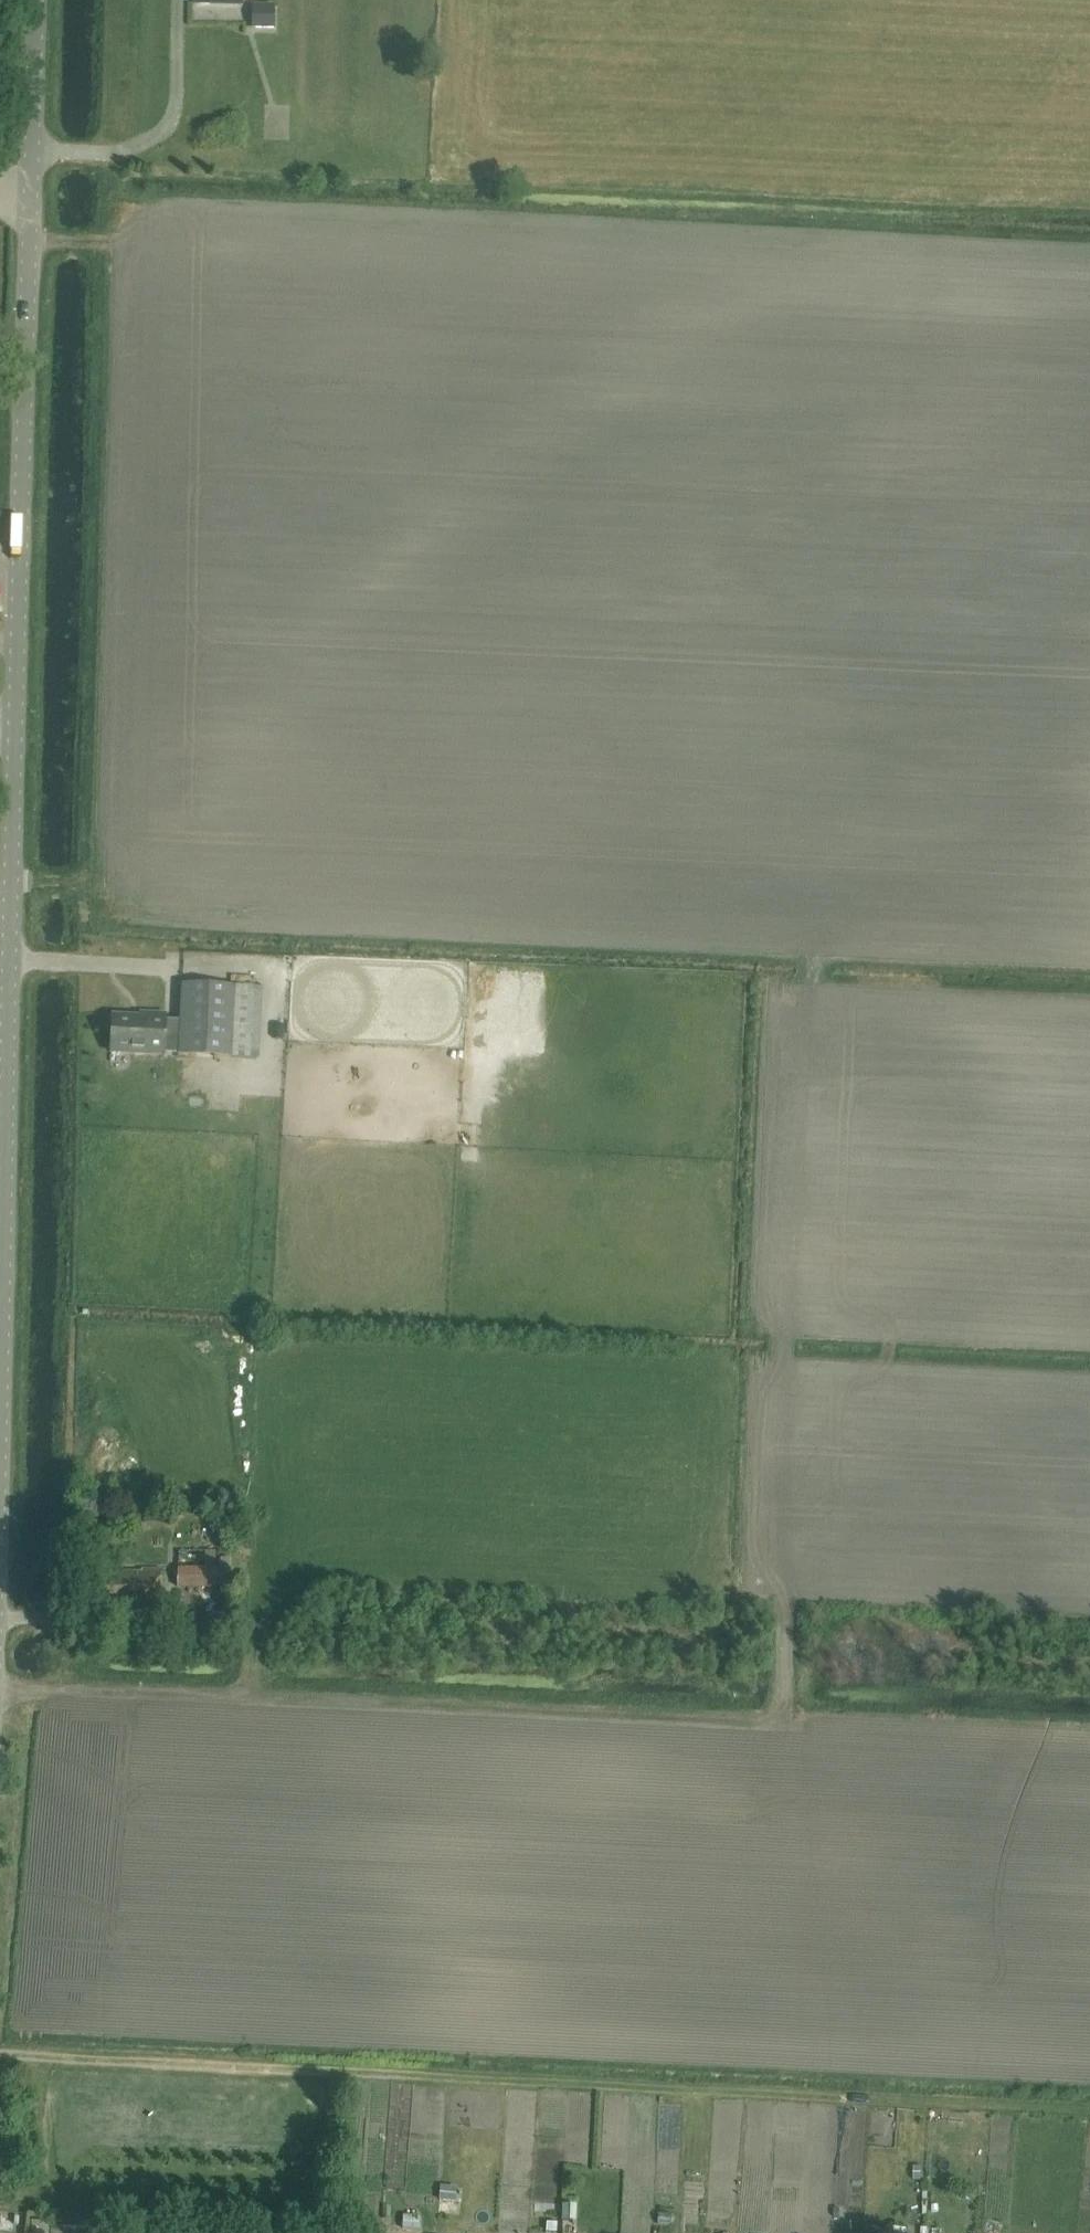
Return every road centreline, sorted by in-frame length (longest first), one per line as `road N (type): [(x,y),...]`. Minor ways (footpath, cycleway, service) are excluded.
road 1 (tertiary): [(0,1358),(36,0)]
road 2 (track): [(0,2053),(1089,2109)]

